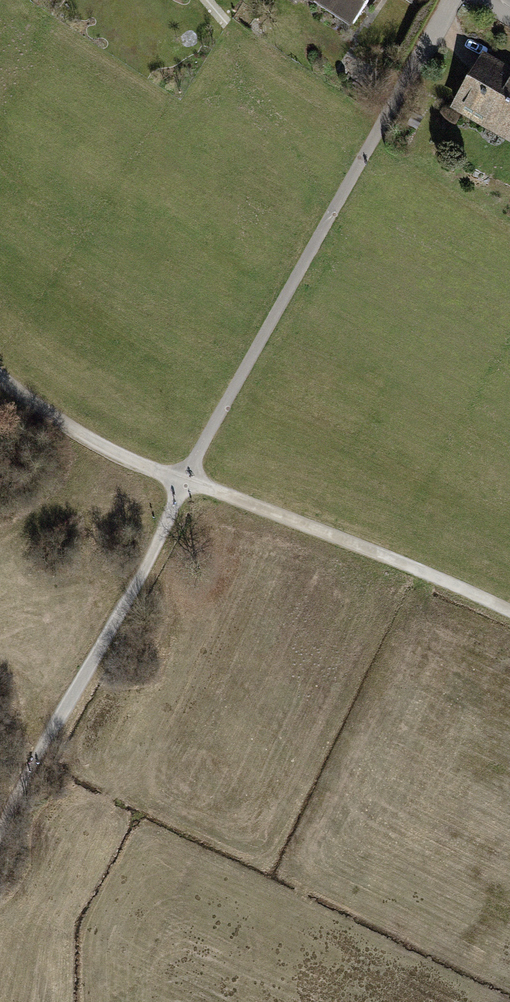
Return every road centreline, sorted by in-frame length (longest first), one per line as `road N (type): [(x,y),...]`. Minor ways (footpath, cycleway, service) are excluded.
road 1 (track): [(182,481),(451,0)]
road 2 (track): [(0,835),(154,553),(182,481)]
road 3 (track): [(182,481),(509,612)]
road 4 (track): [(0,377),(83,437),(182,481)]

